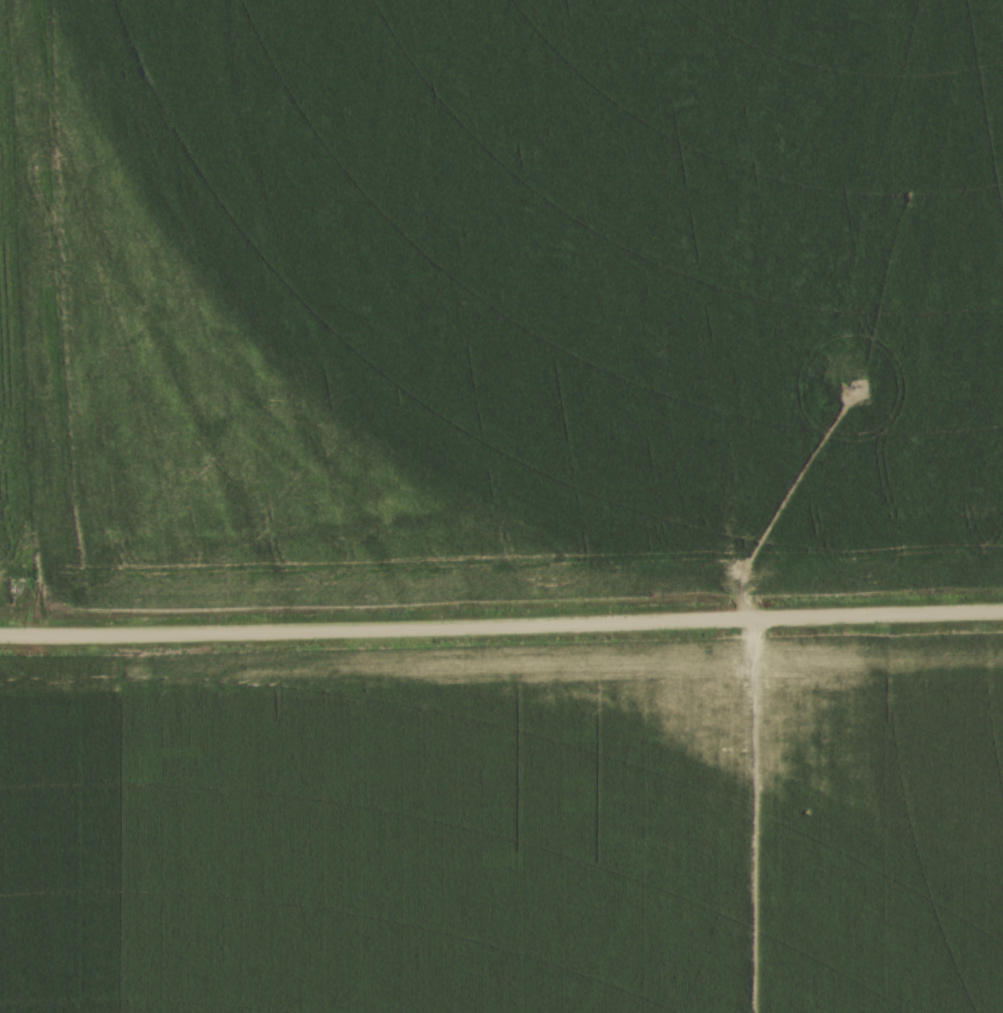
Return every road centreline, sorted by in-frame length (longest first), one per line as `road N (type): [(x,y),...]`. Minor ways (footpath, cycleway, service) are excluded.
road 1 (residential): [(0,633),(1002,612)]

